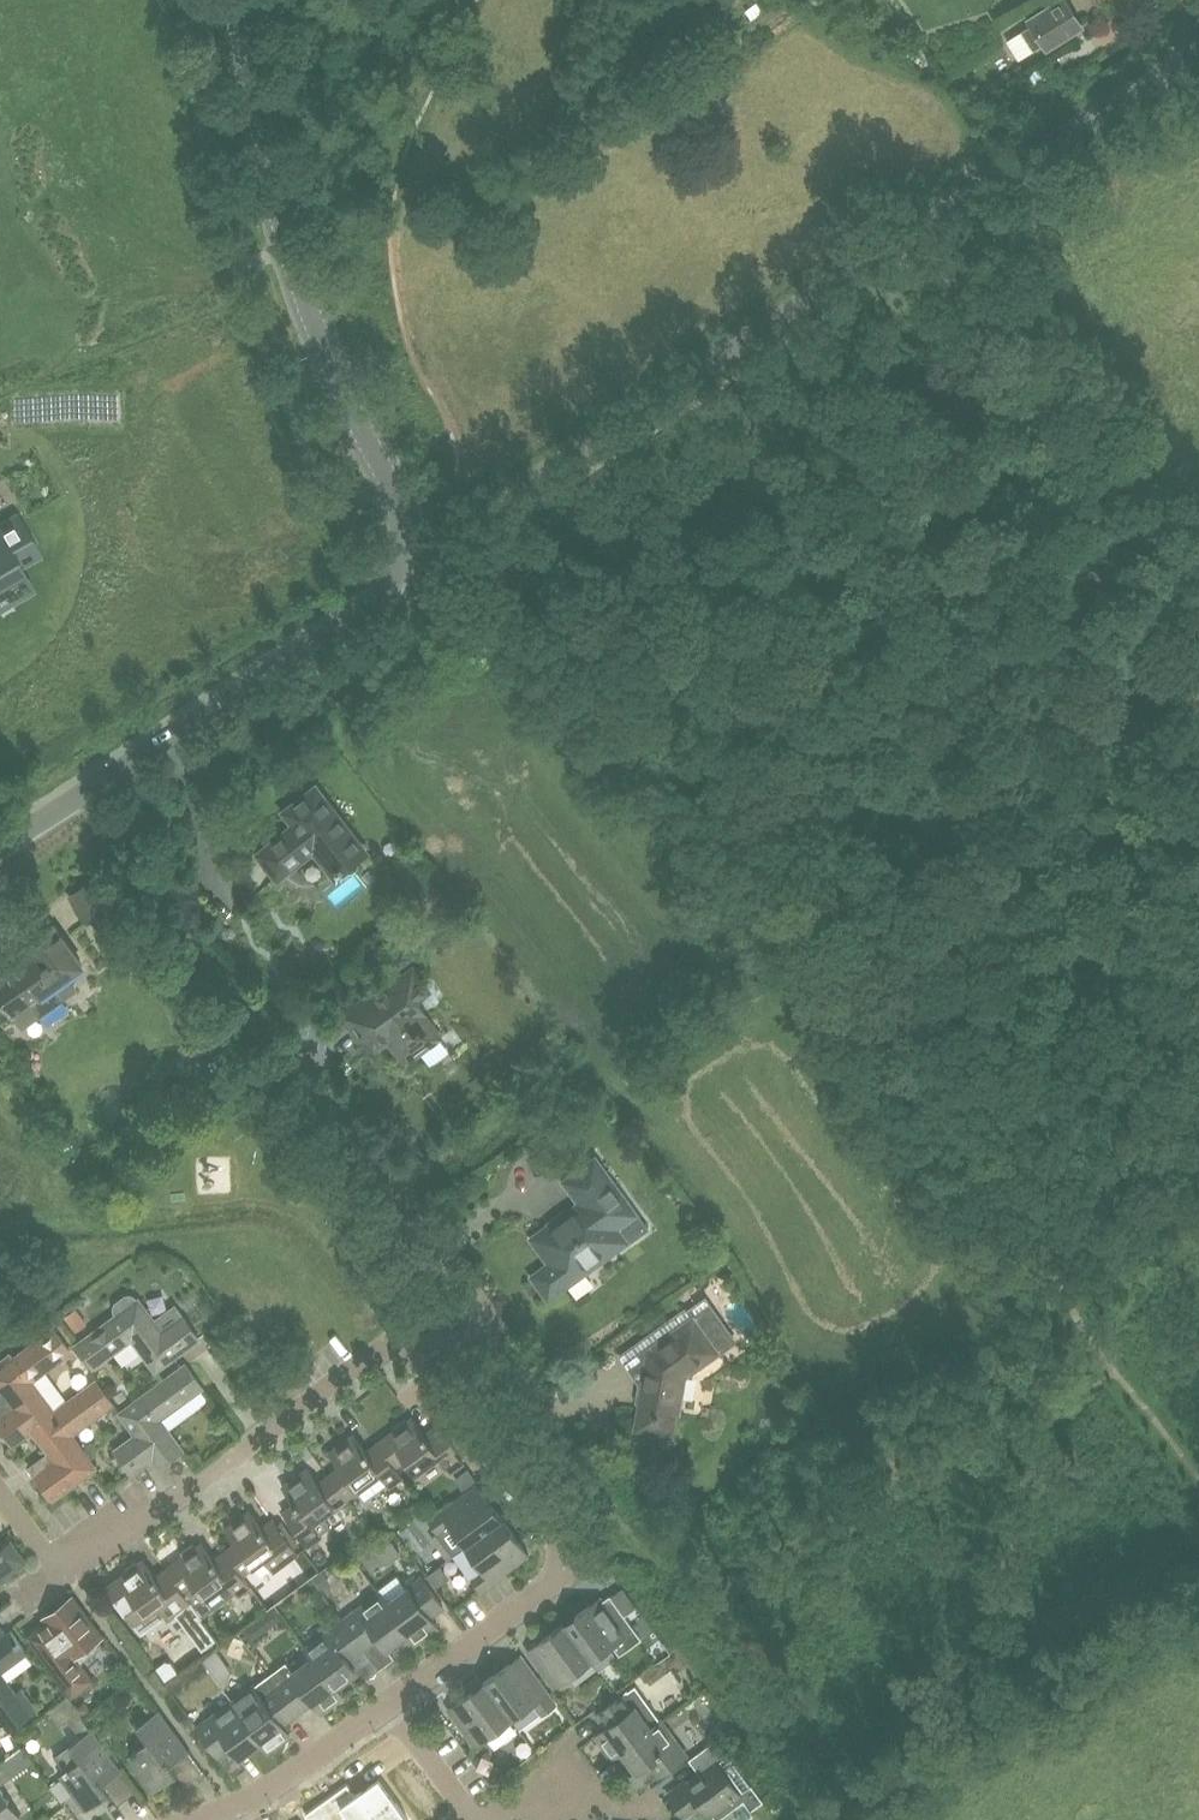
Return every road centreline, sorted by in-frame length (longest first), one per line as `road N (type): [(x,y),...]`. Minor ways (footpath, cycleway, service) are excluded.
road 1 (unclassified): [(407,523),(463,518),(494,502),(919,223),(1198,55)]
road 2 (residential): [(431,1362),(408,1345),(377,1350),(62,1577),(0,1492)]
road 3 (tertiary): [(407,523),(284,236),(249,86),(246,0)]
road 4 (tertiary): [(0,847),(387,592),(402,565),(407,523)]
road 5 (residential): [(385,1703),(551,1584),(564,1565),(559,1540),(431,1362)]
road 6 (residential): [(490,1319),(416,1207),(279,1041)]
road 7 (residential): [(193,1819),(267,1788),(385,1703)]
road 8 (residential): [(469,1819),(385,1703)]
road 9 (residential): [(557,1423),(490,1319)]

